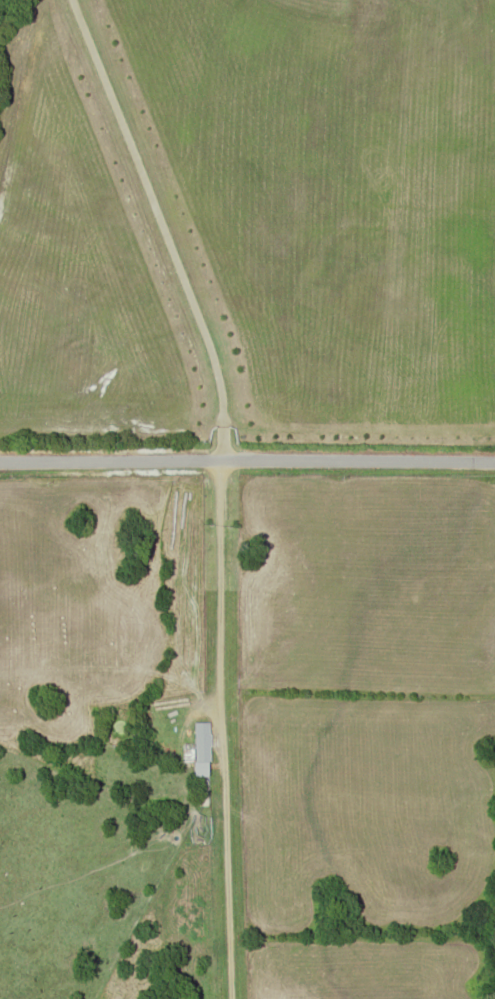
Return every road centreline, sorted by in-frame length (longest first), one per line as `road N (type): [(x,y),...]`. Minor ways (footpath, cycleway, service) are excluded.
road 1 (residential): [(494,454),(0,458)]

